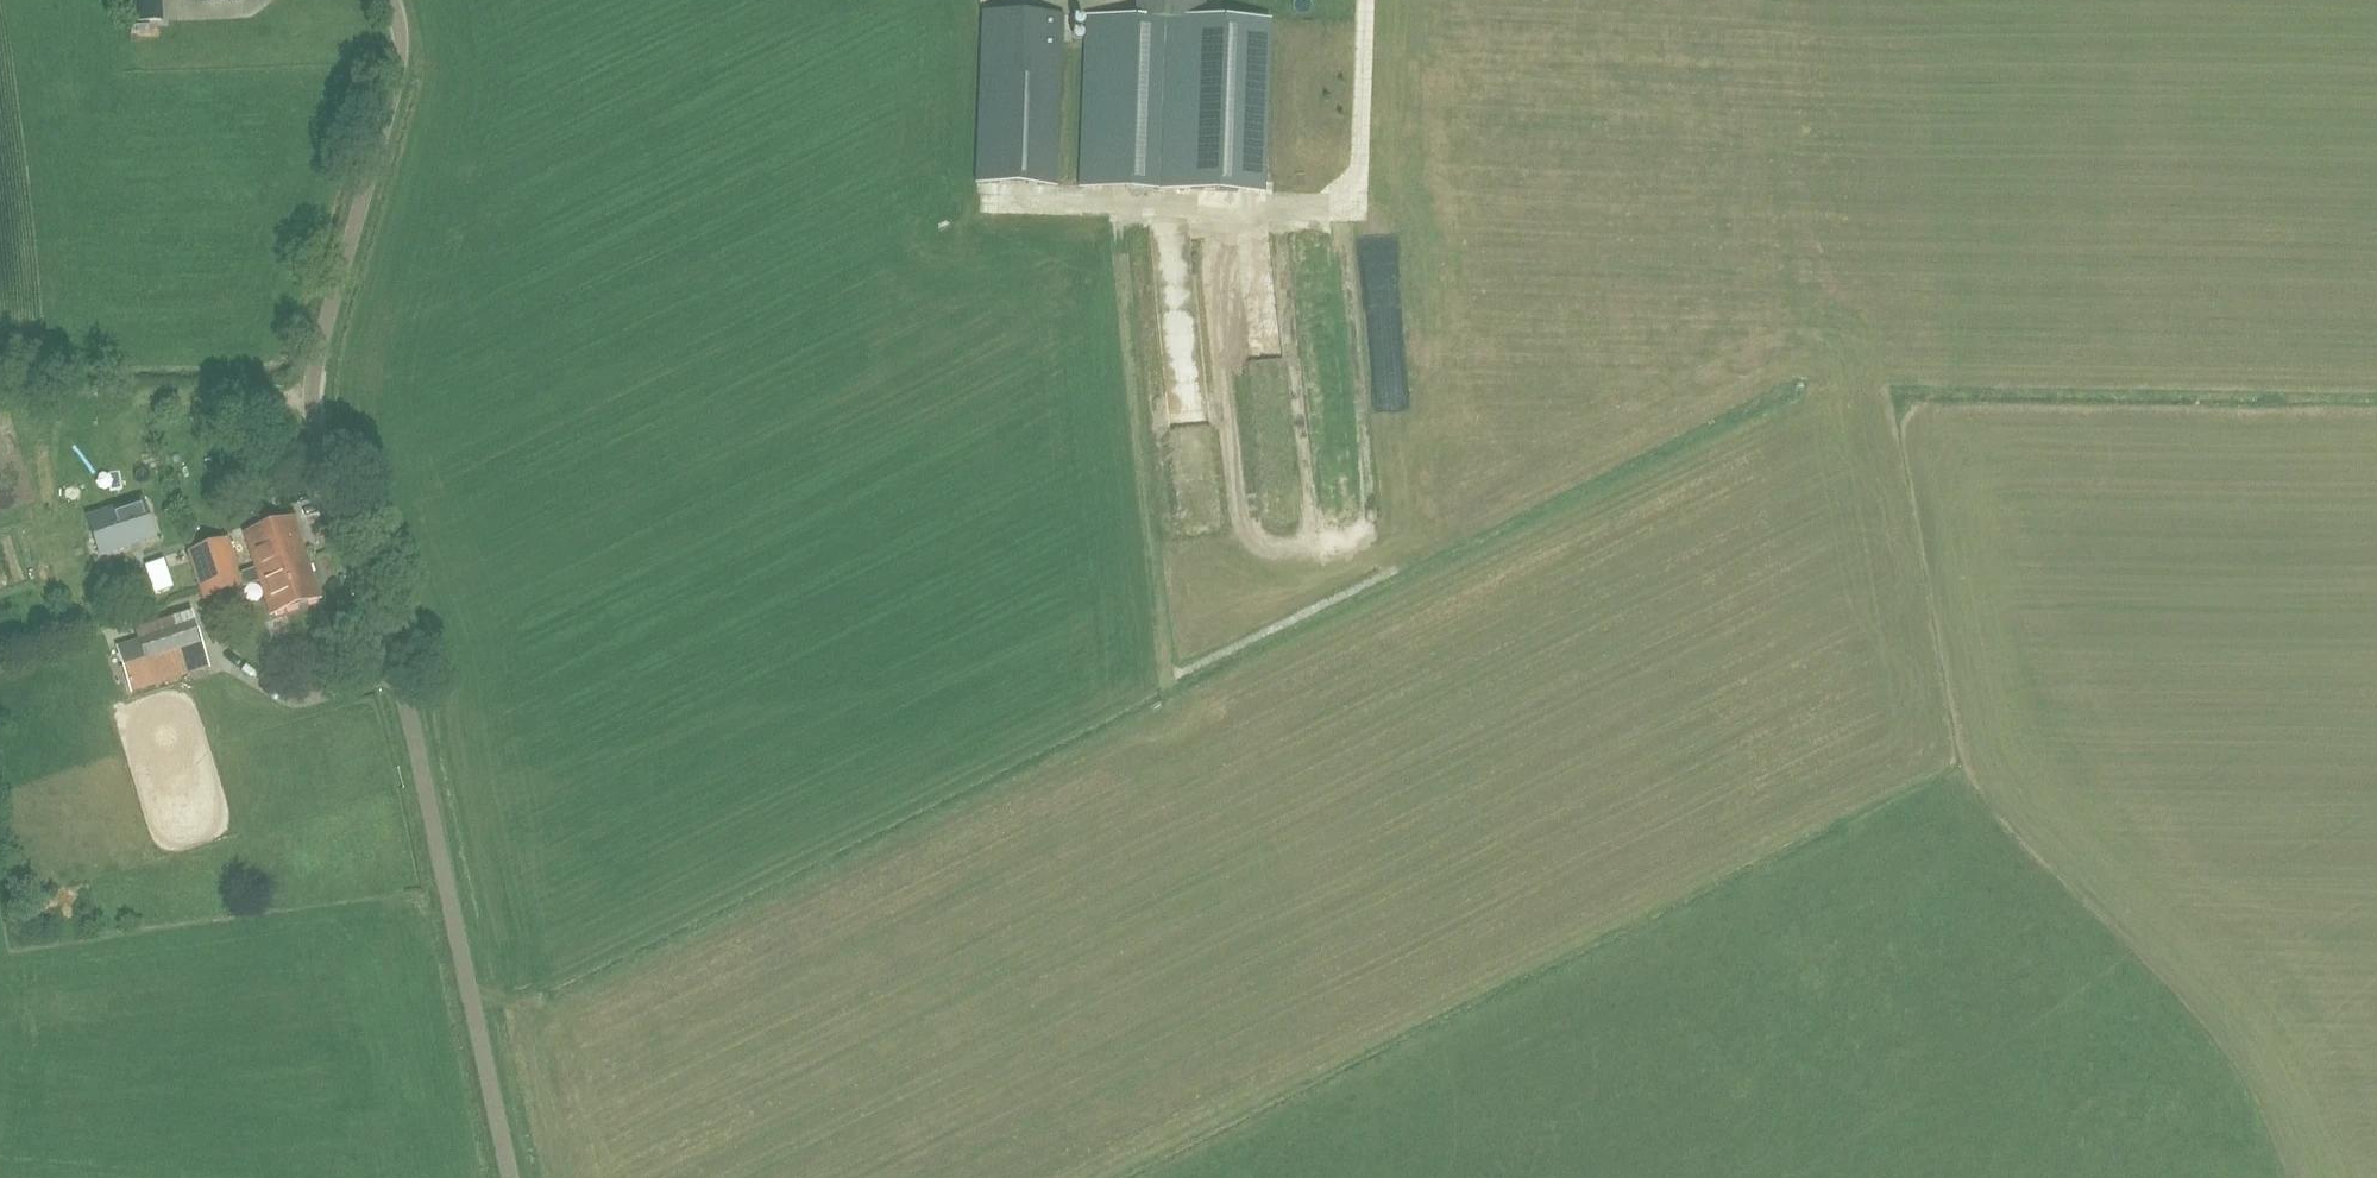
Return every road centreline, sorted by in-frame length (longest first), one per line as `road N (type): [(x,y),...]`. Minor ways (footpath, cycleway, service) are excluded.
road 1 (unclassified): [(507,1177),(393,667),(309,437),(306,383),(395,90),(394,0)]

